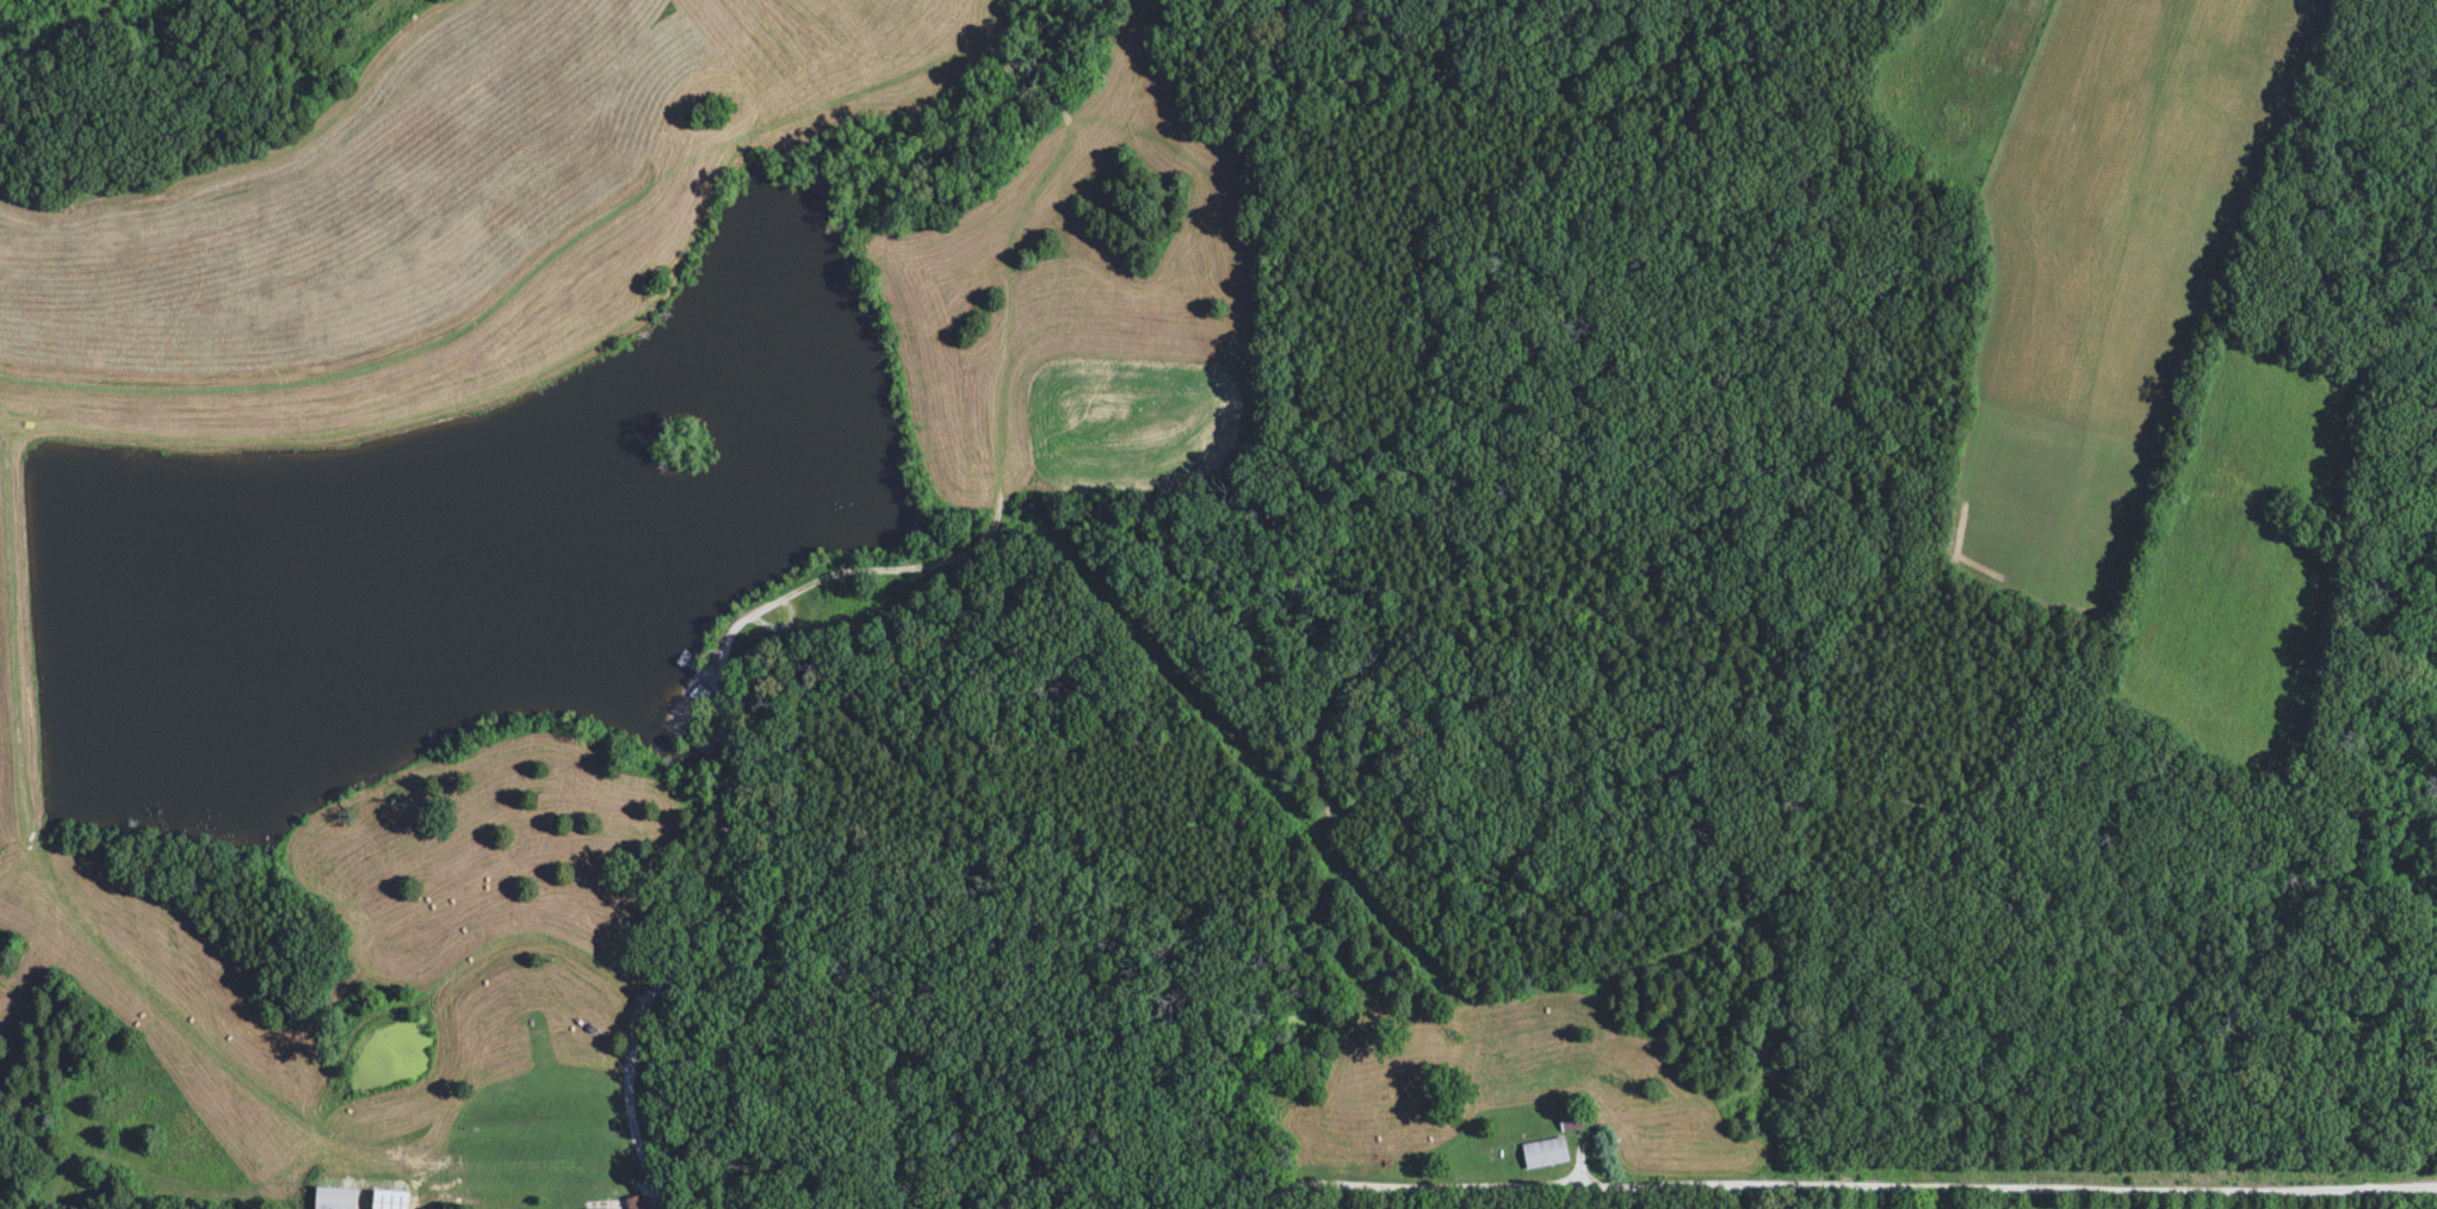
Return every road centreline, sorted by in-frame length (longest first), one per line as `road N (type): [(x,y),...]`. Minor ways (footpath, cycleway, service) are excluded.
road 1 (residential): [(2436,1189),(2220,1196),(1312,1183),(1279,1189),(1247,1208)]
road 2 (residential): [(662,1208),(632,1123),(629,1042),(682,951),(717,843),(725,777)]

